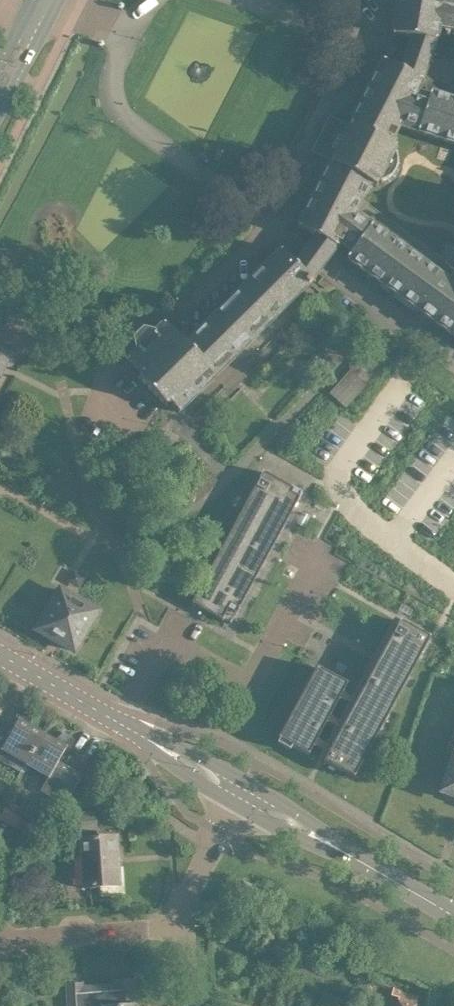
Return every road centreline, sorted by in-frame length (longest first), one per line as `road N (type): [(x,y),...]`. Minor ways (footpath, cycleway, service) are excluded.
road 1 (residential): [(122,719),(166,636),(246,681),(323,540)]
road 2 (residential): [(121,28),(114,73),(122,113),(267,218)]
road 3 (tertiary): [(453,919),(234,790)]
road 4 (residential): [(267,218),(453,357)]
road 5 (residential): [(102,362),(144,316),(188,305),(267,218)]
road 6 (residential): [(267,218),(361,36)]
road 7 (residential): [(9,937),(167,928)]
road 8 (residential): [(167,928),(234,790)]
road 9 (tertiary): [(122,719),(0,652)]
road 10 (tertiary): [(234,790),(122,719)]

